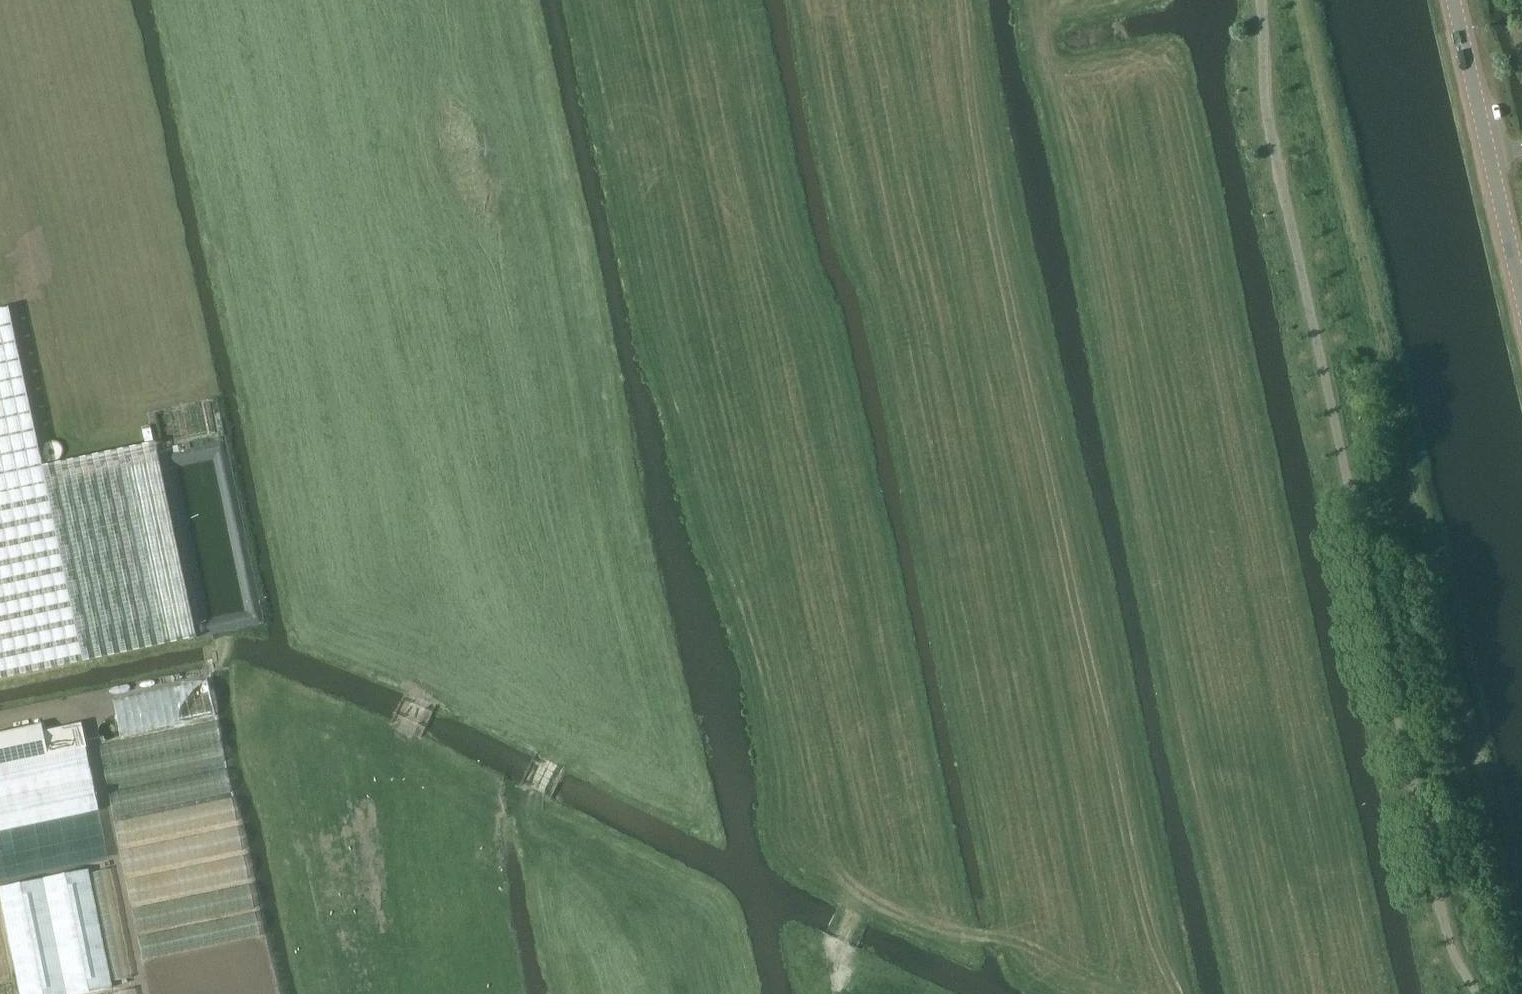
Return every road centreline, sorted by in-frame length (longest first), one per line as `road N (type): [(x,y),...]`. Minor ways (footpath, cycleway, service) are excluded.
road 1 (tertiary): [(1521,295),(1453,0)]
road 2 (track): [(83,698),(144,993)]

